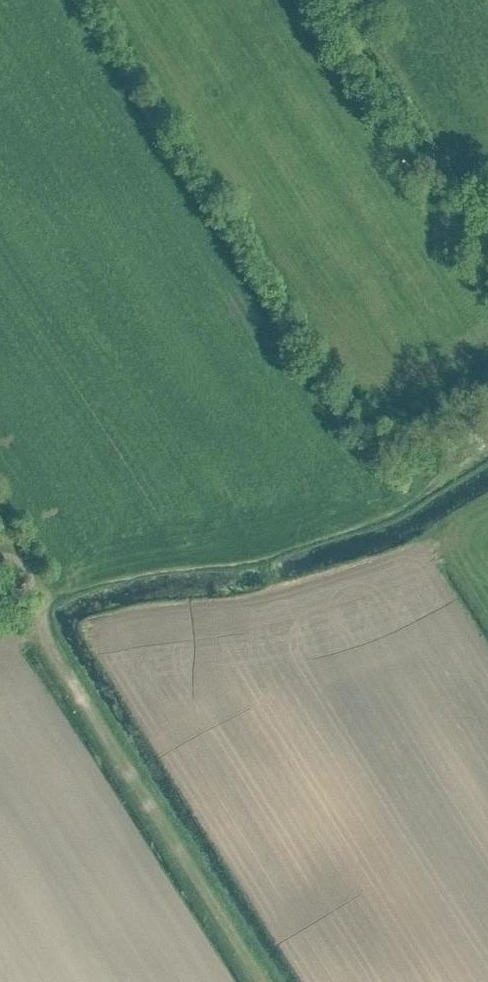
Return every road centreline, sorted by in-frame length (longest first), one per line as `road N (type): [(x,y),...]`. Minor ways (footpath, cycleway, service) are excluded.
road 1 (track): [(262,981),(49,644),(40,593)]

